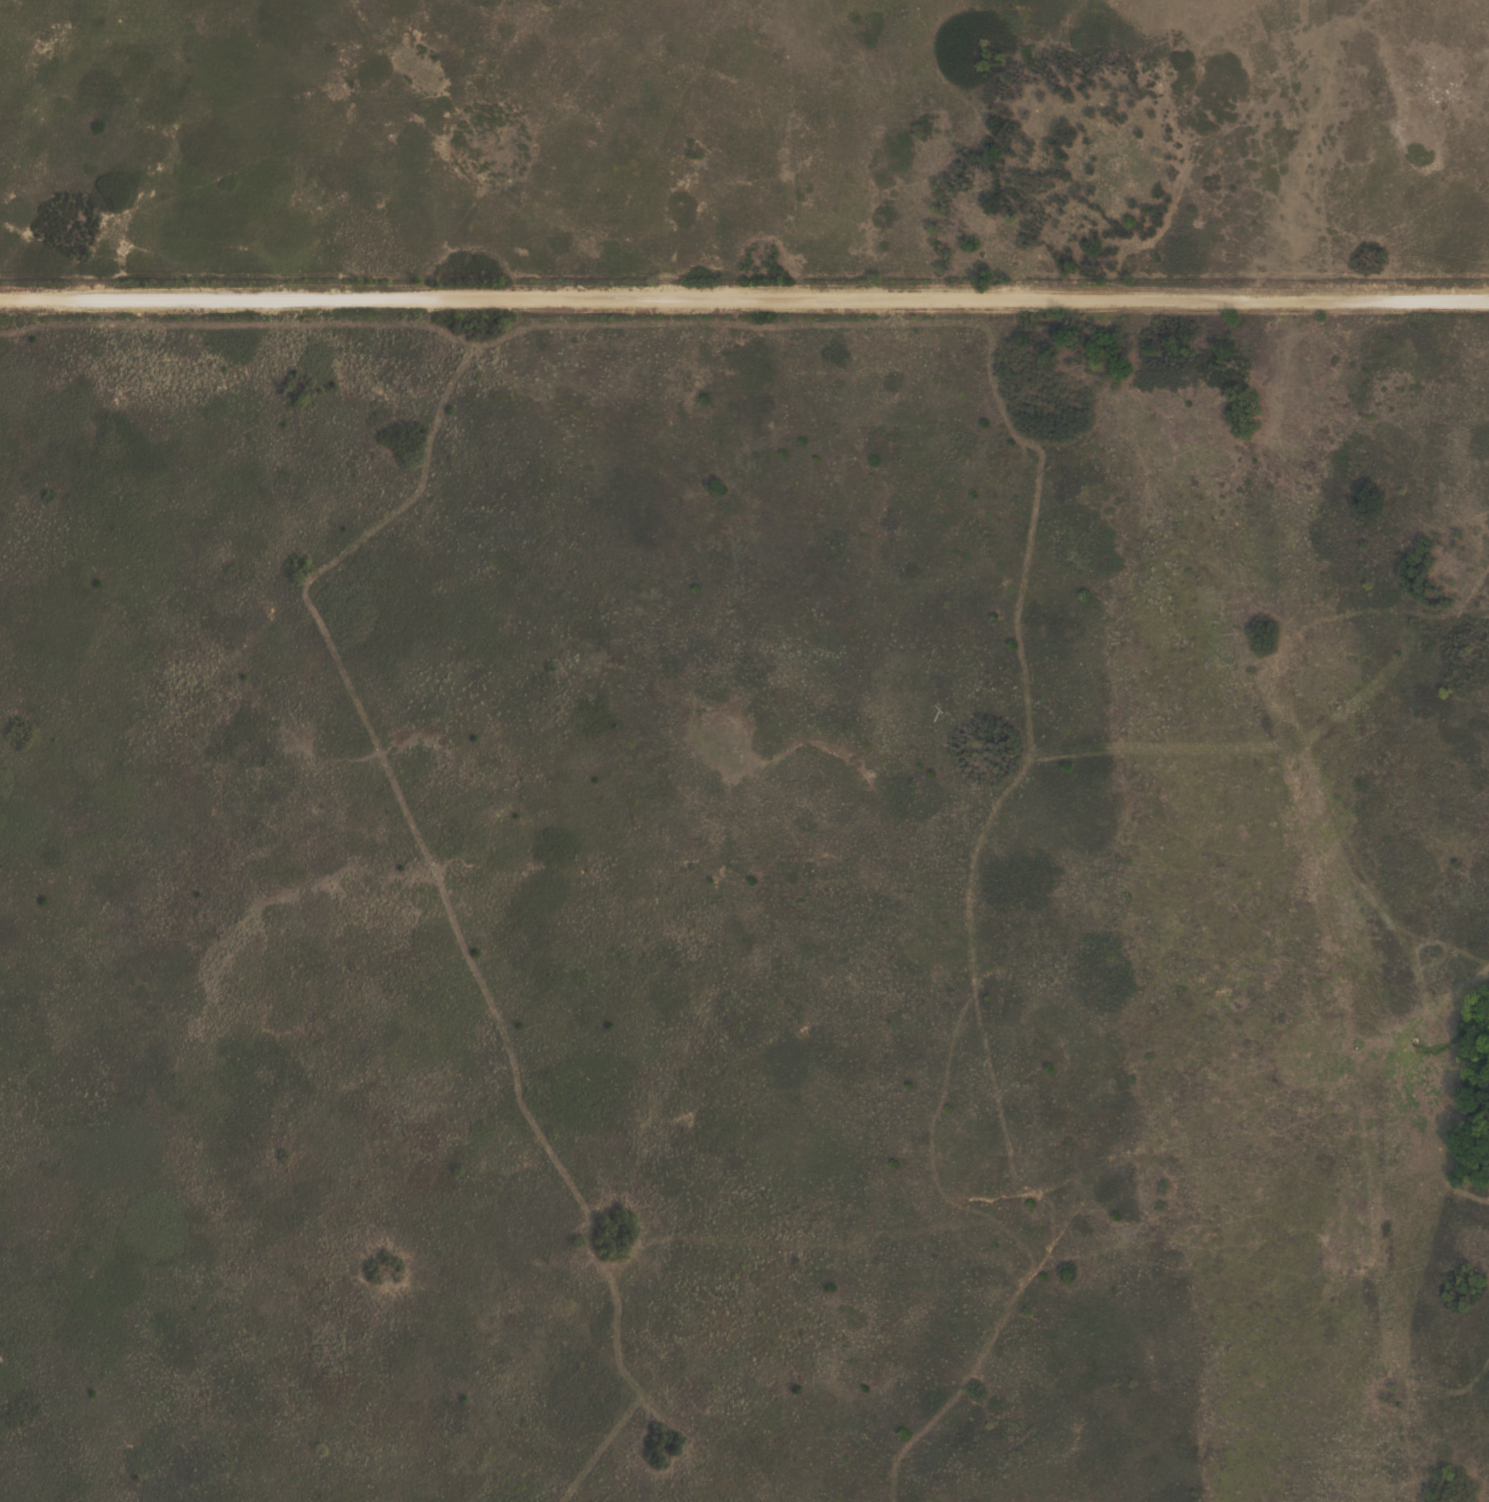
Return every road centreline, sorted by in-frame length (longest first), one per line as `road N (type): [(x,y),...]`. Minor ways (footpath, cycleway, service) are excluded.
road 1 (residential): [(1488,298),(0,299)]

